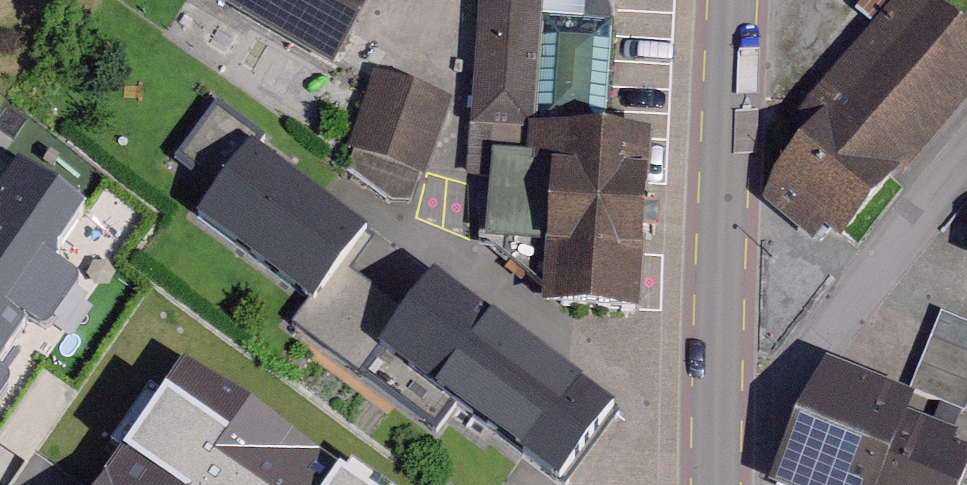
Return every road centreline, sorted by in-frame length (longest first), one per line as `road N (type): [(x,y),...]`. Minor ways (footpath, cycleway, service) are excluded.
road 1 (primary): [(732,0),(711,445)]
road 2 (residential): [(711,445),(966,167)]

